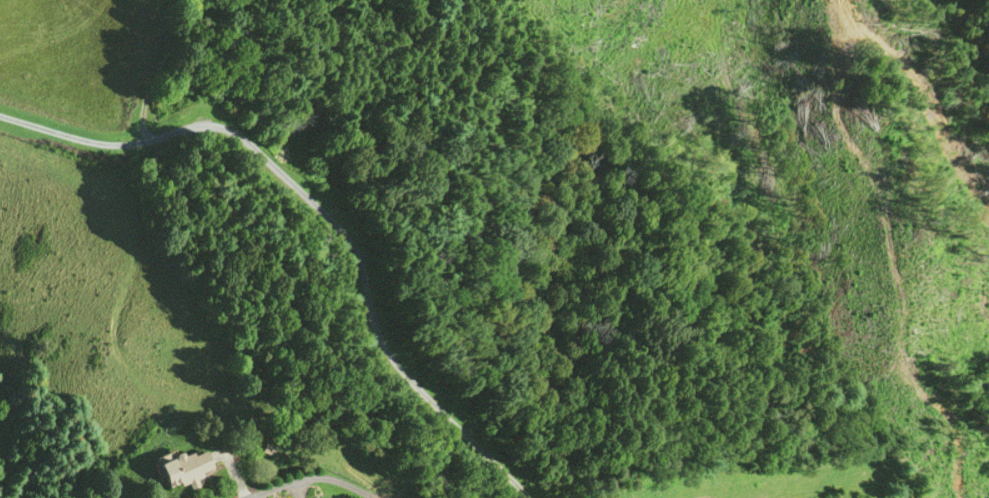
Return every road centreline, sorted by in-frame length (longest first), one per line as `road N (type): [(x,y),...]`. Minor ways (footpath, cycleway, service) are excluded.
road 1 (residential): [(0,115),(115,144),(200,121),(244,139),(347,240),(393,359),(529,497)]
road 2 (residential): [(379,497),(318,474),(238,497)]
road 3 (residential): [(169,0),(143,141)]

